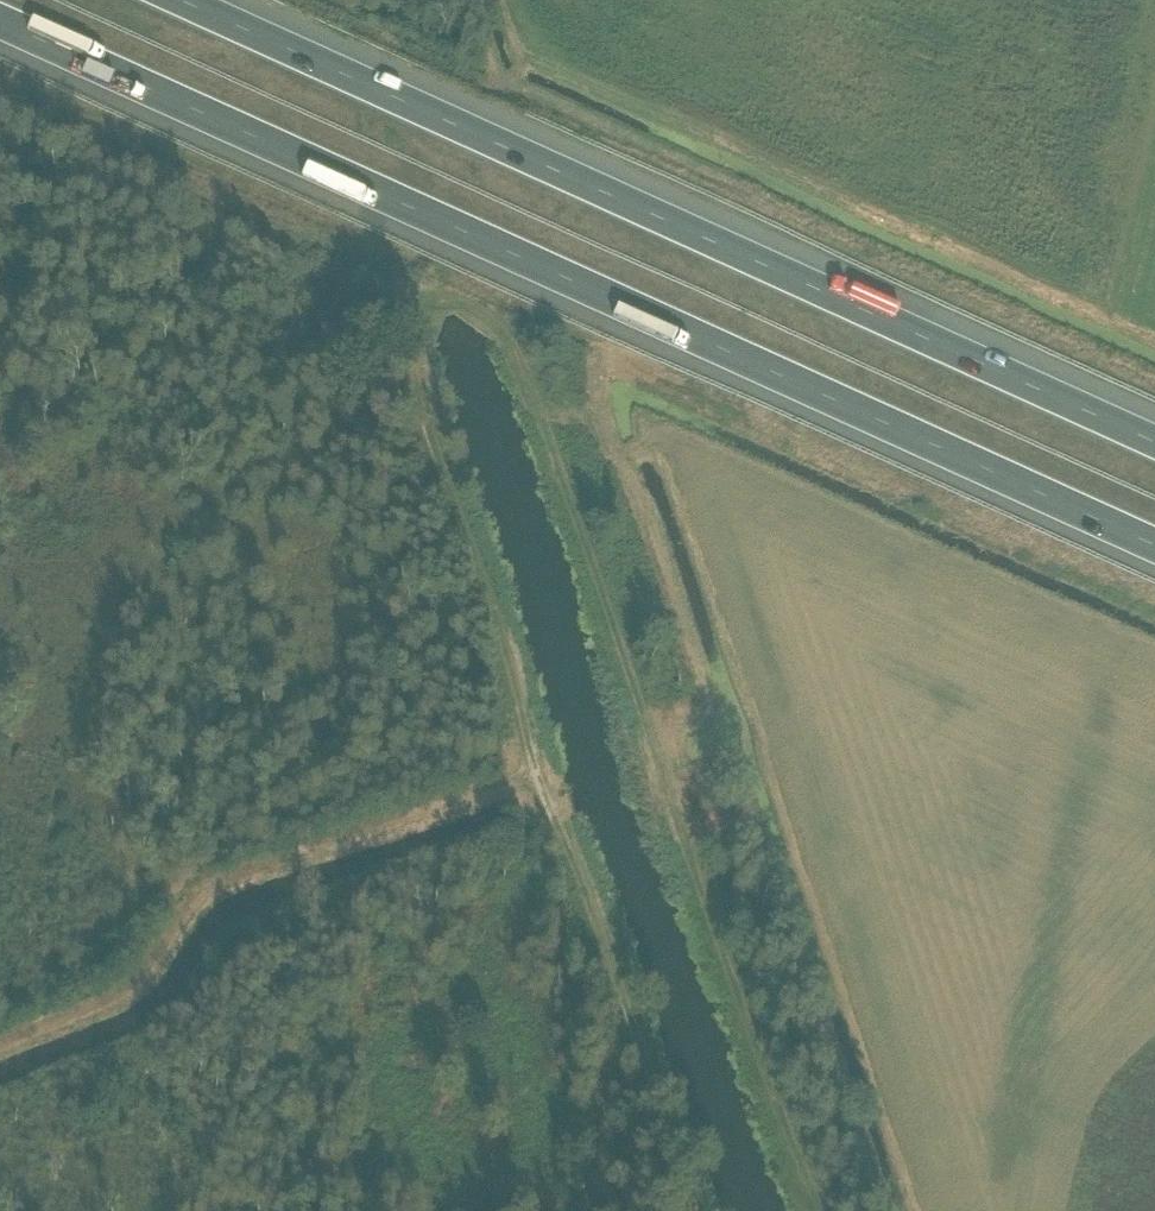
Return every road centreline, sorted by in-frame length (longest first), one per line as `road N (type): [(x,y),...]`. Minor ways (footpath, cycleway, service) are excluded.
road 1 (track): [(696,1210),(549,805),(415,389),(414,348),(425,308),(458,304),(499,327),(524,380),(818,1210)]
road 2 (motorway): [(0,12),(1154,531)]
road 3 (motorway): [(1154,431),(204,0)]

